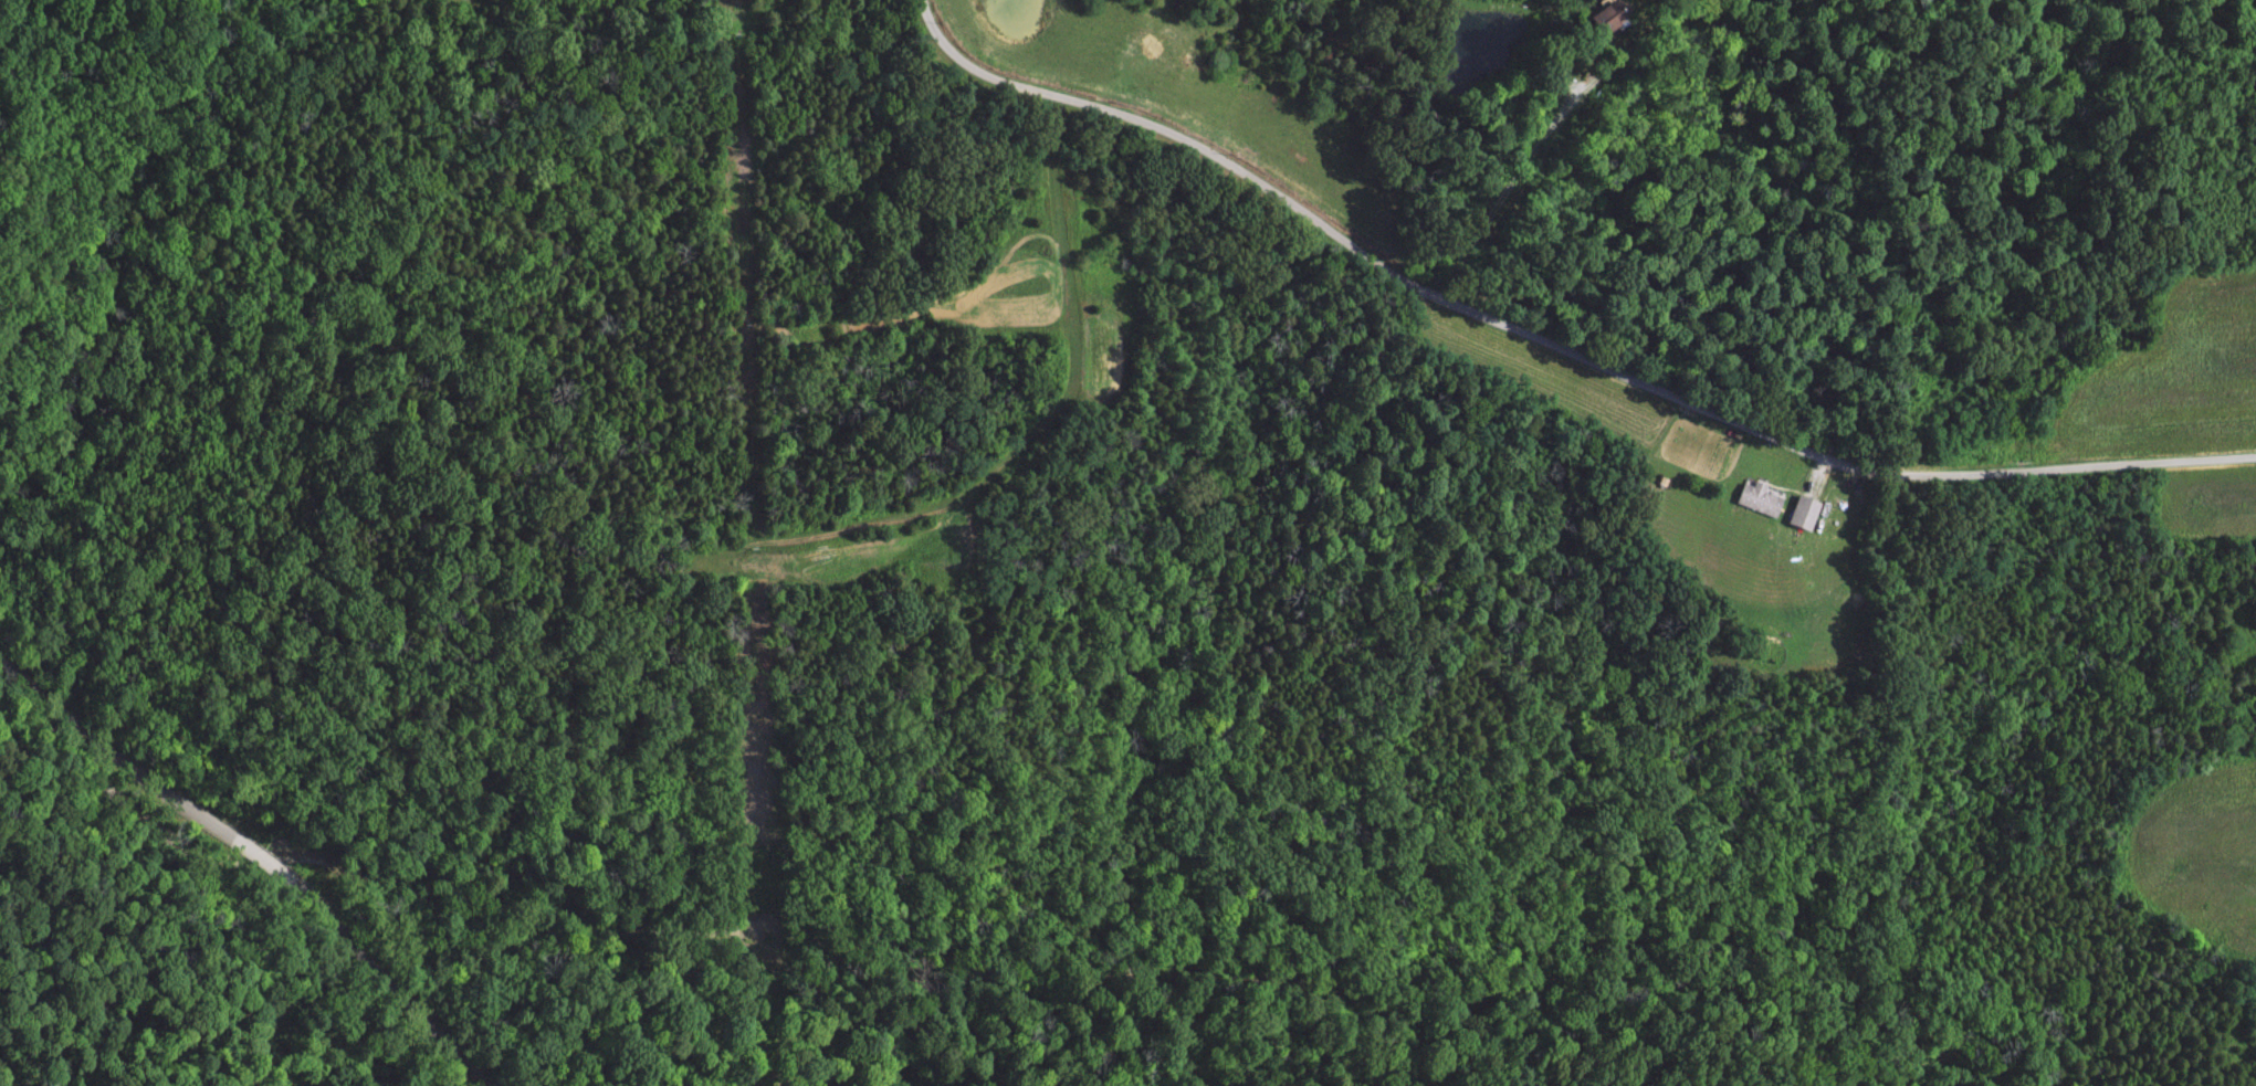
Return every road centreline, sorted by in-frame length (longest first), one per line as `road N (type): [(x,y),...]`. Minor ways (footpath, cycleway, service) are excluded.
road 1 (residential): [(2255,457),(1923,474),(1834,461),(1436,296),(1194,143),(977,68),(940,36),(921,0)]
road 2 (residential): [(487,1085),(361,963),(246,834),(164,793),(0,667)]

